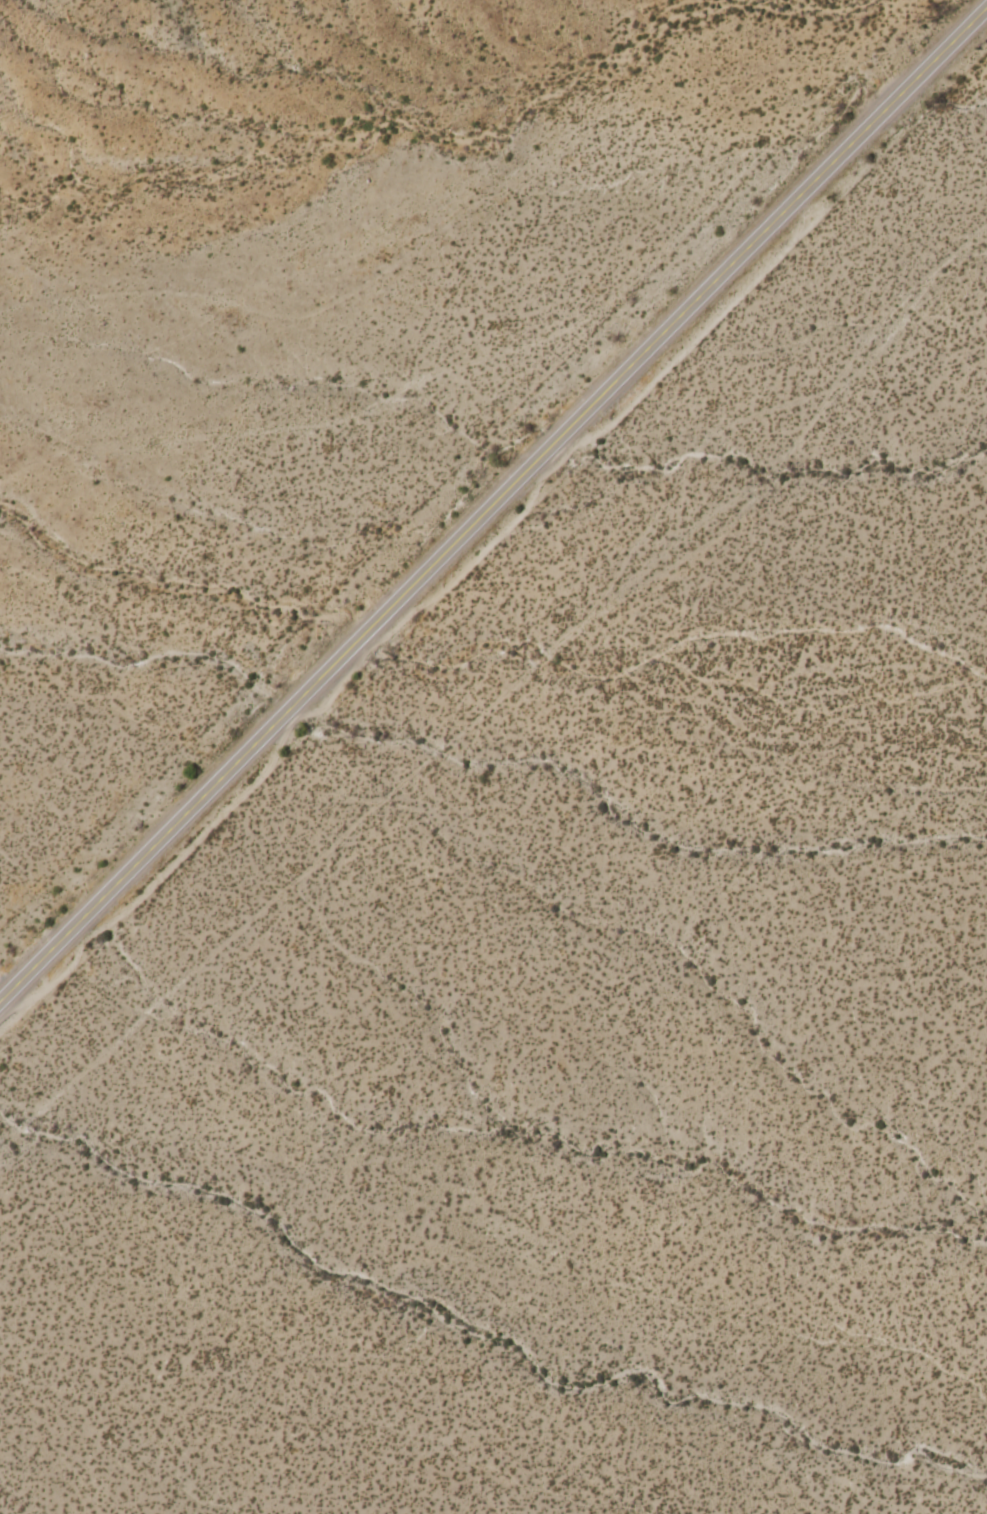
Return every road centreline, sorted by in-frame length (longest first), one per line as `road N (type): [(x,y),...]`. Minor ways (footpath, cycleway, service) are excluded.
road 1 (primary): [(0,995),(986,1)]

